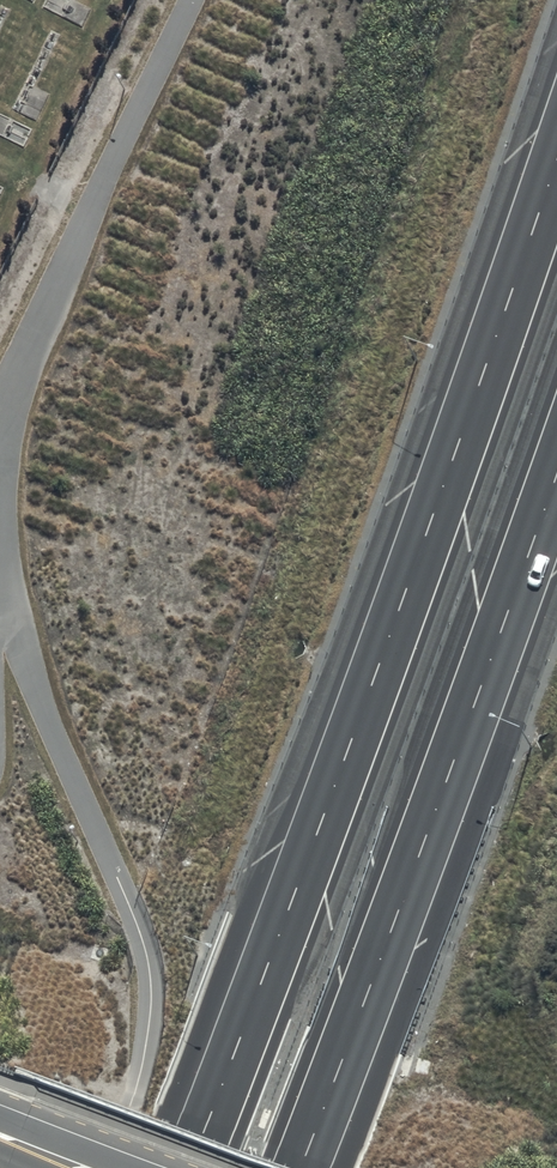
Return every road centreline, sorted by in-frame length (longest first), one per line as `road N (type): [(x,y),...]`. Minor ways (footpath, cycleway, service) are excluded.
road 1 (motorway): [(191,1167),(556,159)]
road 2 (motorway): [(556,473),(301,1167)]

